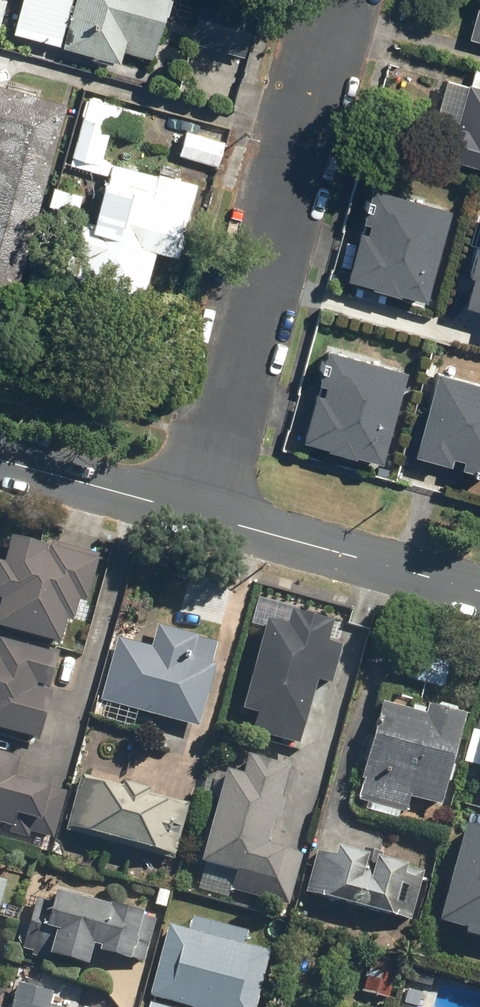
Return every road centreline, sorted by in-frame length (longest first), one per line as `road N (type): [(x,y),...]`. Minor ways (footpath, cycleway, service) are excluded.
road 1 (residential): [(192,513),(327,0)]
road 2 (secondary): [(479,592),(192,513)]
road 3 (secondary): [(192,513),(0,460)]

